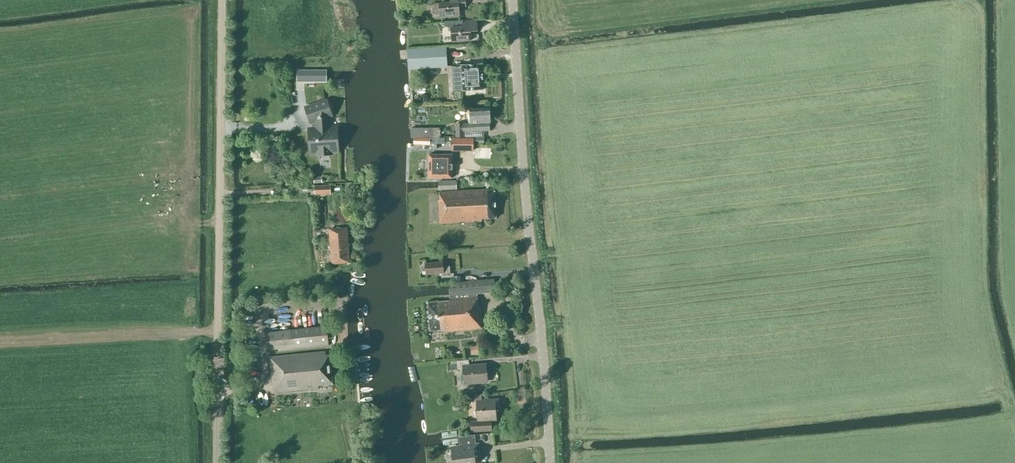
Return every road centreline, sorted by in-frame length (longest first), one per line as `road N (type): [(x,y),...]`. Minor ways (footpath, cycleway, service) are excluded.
road 1 (tertiary): [(551,462),(514,0)]
road 2 (unclassified): [(215,462),(221,0)]

